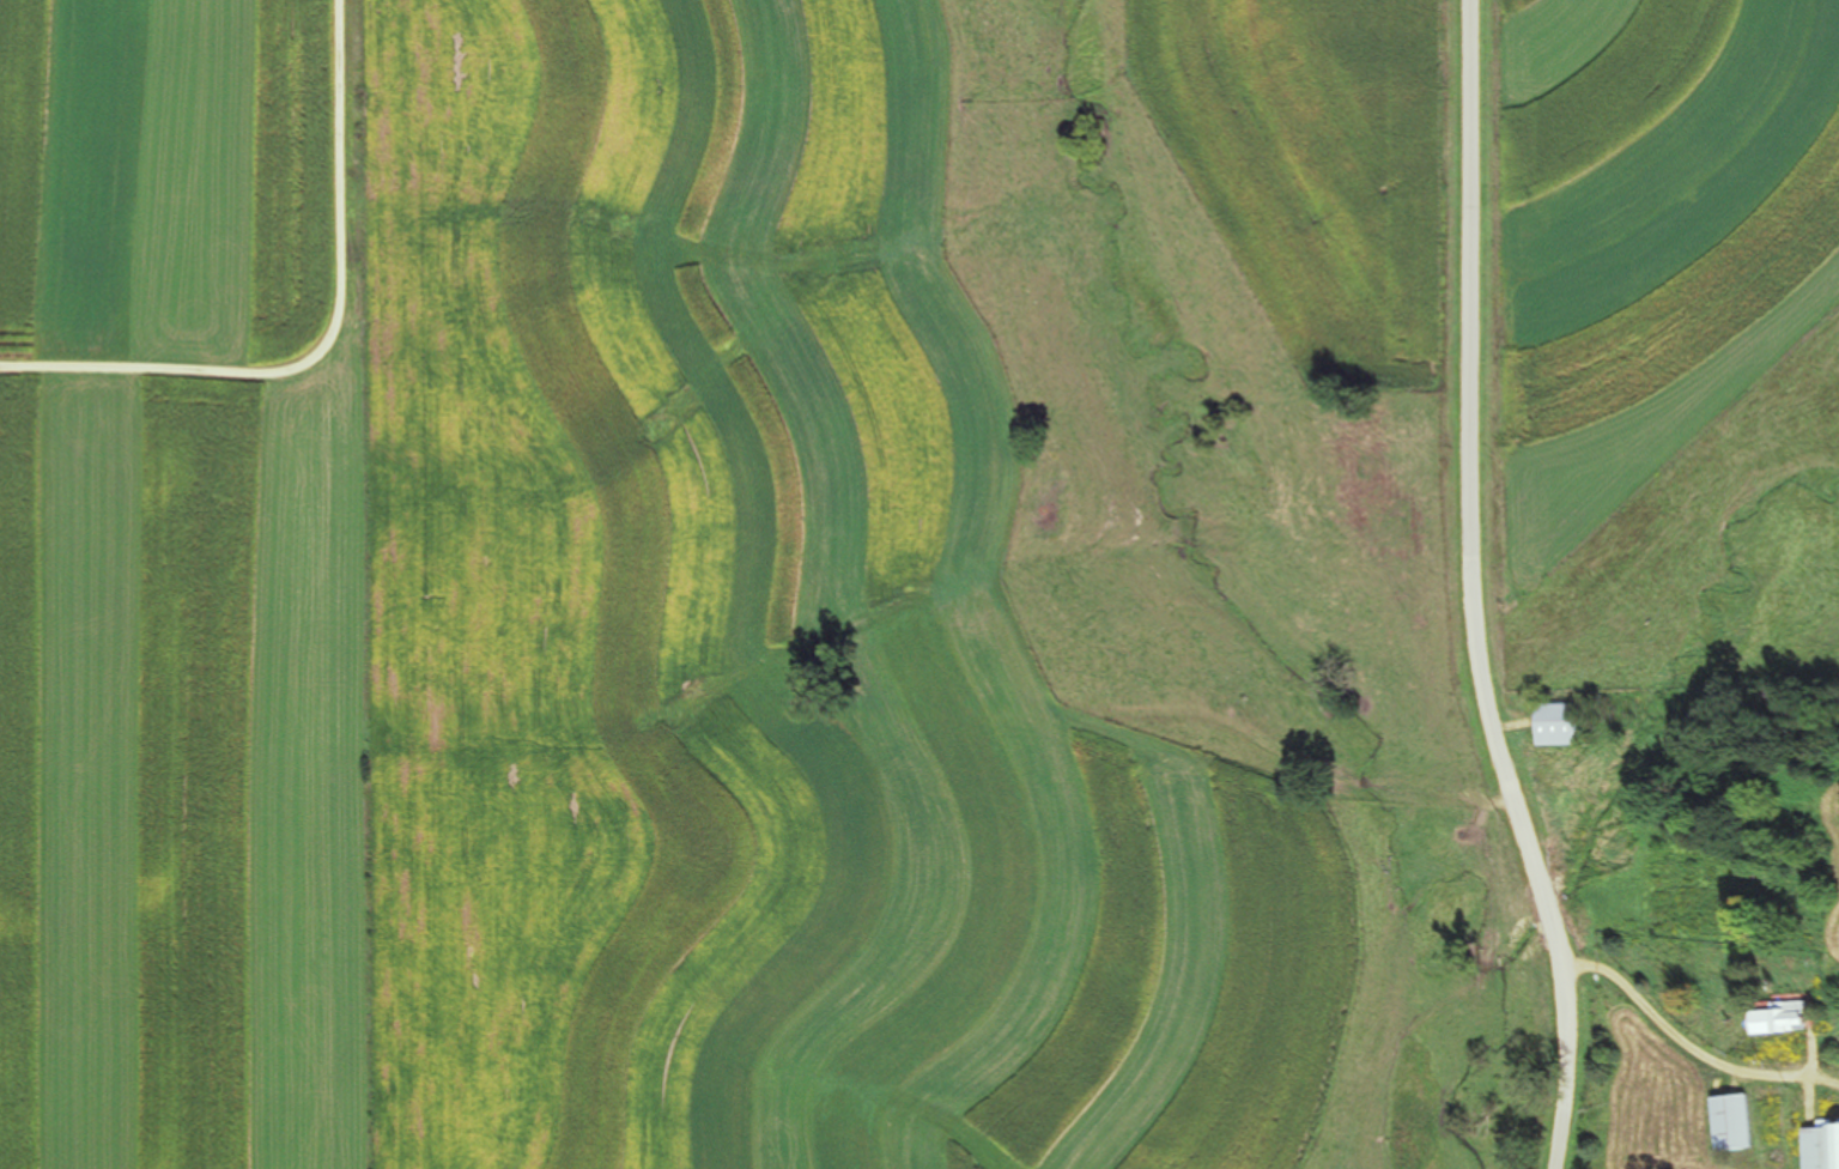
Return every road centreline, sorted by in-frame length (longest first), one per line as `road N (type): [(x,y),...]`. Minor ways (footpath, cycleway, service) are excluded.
road 1 (residential): [(1556,1168),(1572,1076),(1568,977),(1479,581),(1467,0)]
road 2 (residential): [(0,370),(286,375),(322,361),(345,325),(348,285),(346,0)]

